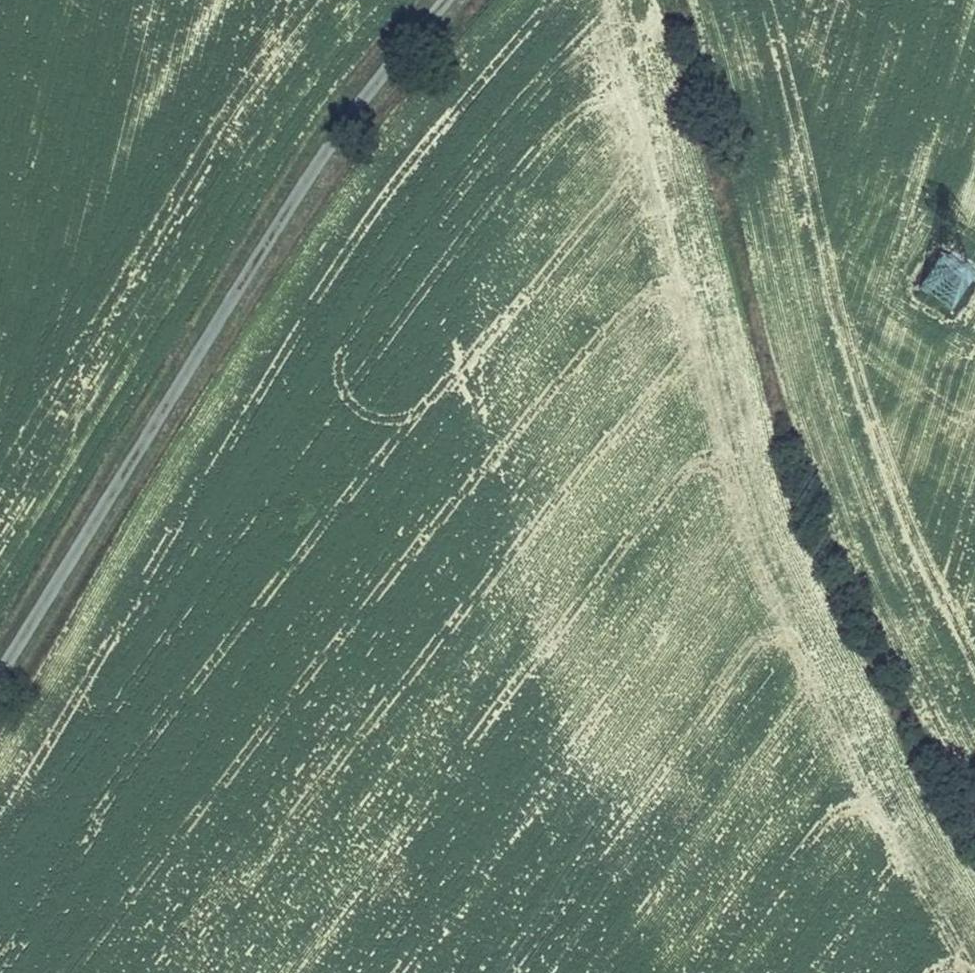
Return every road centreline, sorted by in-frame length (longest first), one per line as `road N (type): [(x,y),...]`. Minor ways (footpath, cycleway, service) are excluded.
road 1 (unclassified): [(0,674),(315,165),(447,0)]

